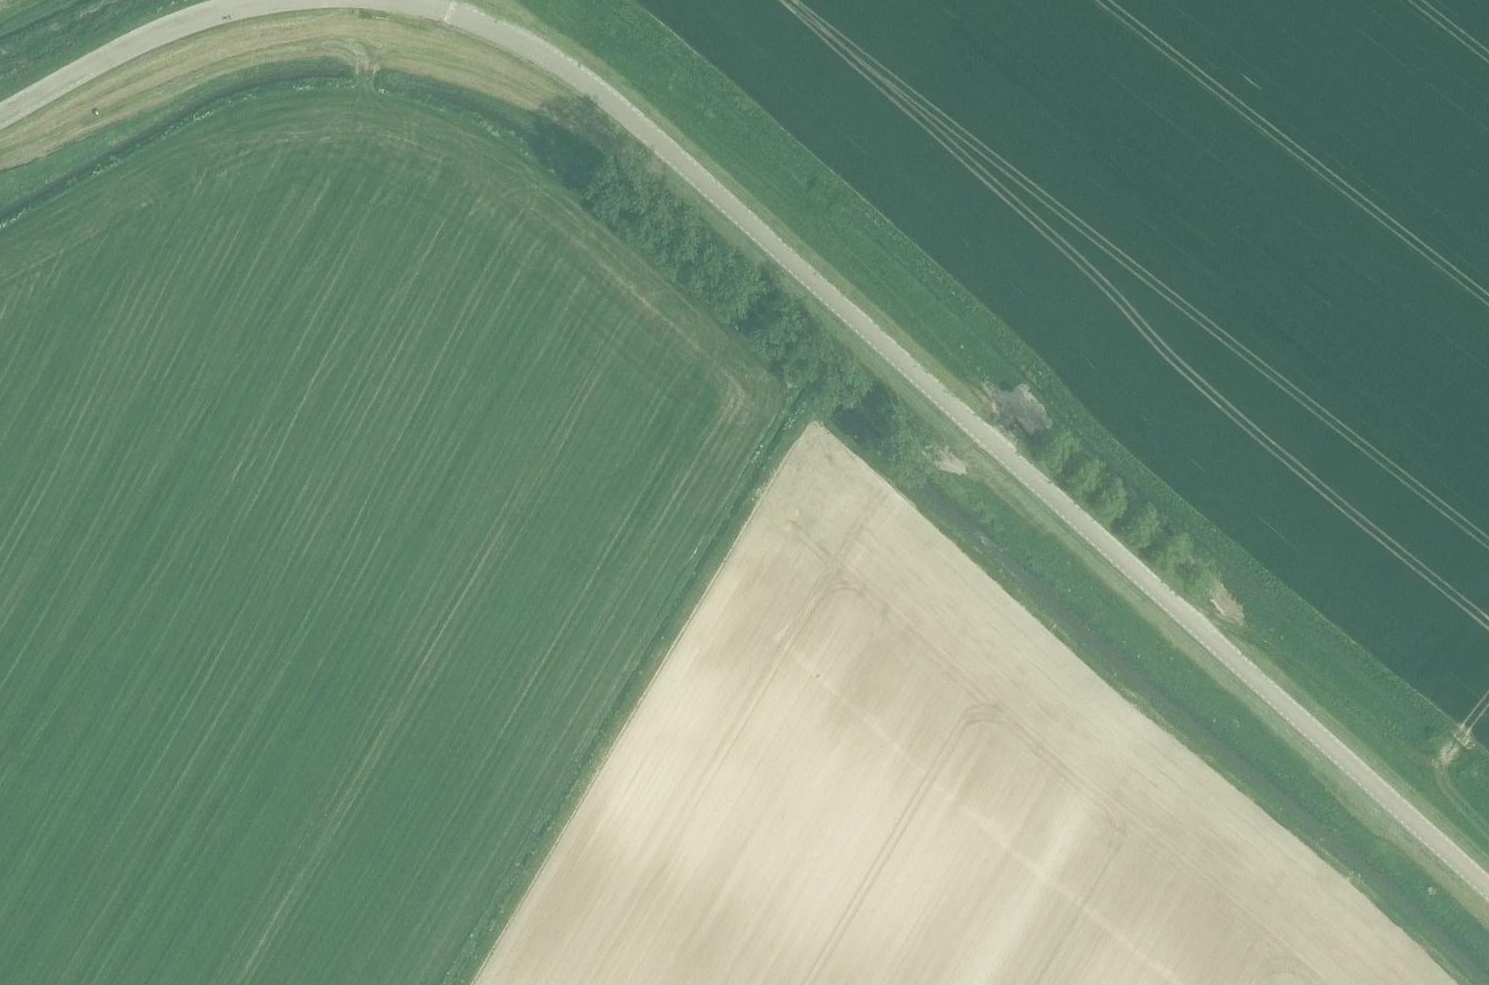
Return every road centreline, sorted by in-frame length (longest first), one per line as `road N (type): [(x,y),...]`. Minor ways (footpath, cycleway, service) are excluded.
road 1 (unclassified): [(1488,887),(653,134),(527,44),(453,12),(396,0)]
road 2 (track): [(653,134),(625,139),(439,58),(322,45),(177,82),(131,103),(0,192)]
road 3 (unclassified): [(277,0),(153,38),(0,117)]
road 4 (track): [(0,158),(131,103)]

